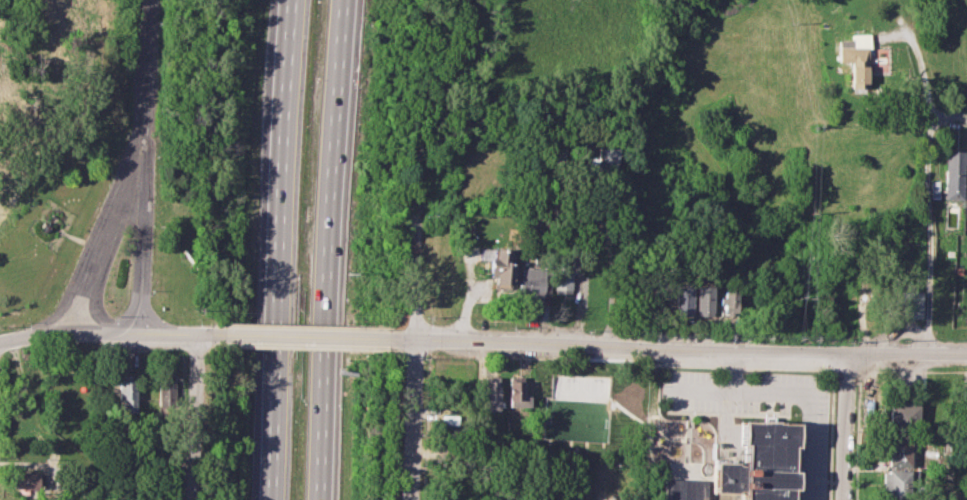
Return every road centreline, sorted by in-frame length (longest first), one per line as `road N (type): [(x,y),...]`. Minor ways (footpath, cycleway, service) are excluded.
road 1 (residential): [(392,339),(966,354)]
road 2 (motorway): [(292,0),(271,499)]
road 3 (motorway): [(322,499),(341,0)]
road 4 (residential): [(422,101),(410,499)]
road 5 (residential): [(144,333),(150,0)]
road 6 (residential): [(0,343),(66,333),(235,336)]
road 7 (residential): [(146,134),(66,333)]
road 8 (residential): [(198,335),(192,499)]
road 9 (residential): [(235,336),(392,339)]
road 10 (residential): [(849,354),(843,499)]

